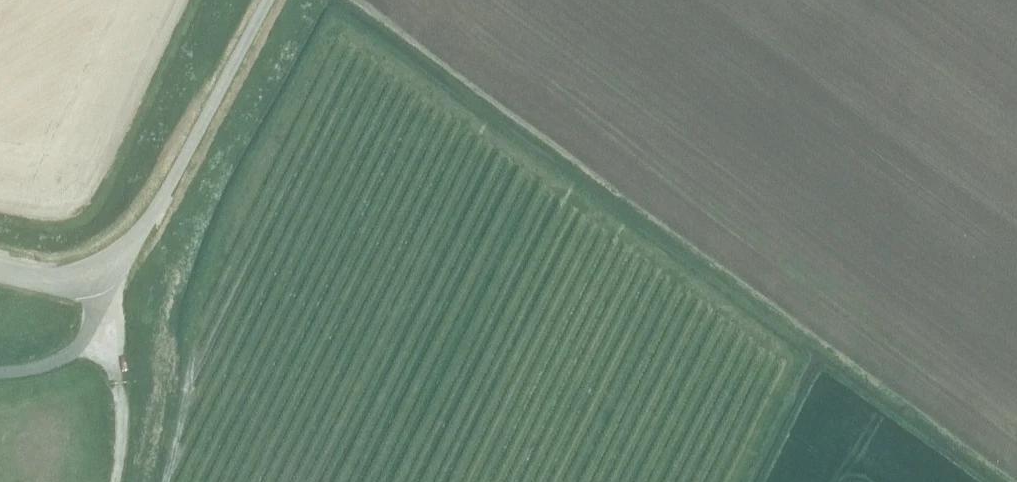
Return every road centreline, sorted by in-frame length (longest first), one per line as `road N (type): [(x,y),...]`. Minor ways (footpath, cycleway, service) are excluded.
road 1 (unclassified): [(110,289),(147,193),(252,0)]
road 2 (track): [(112,481),(123,395),(110,289)]

